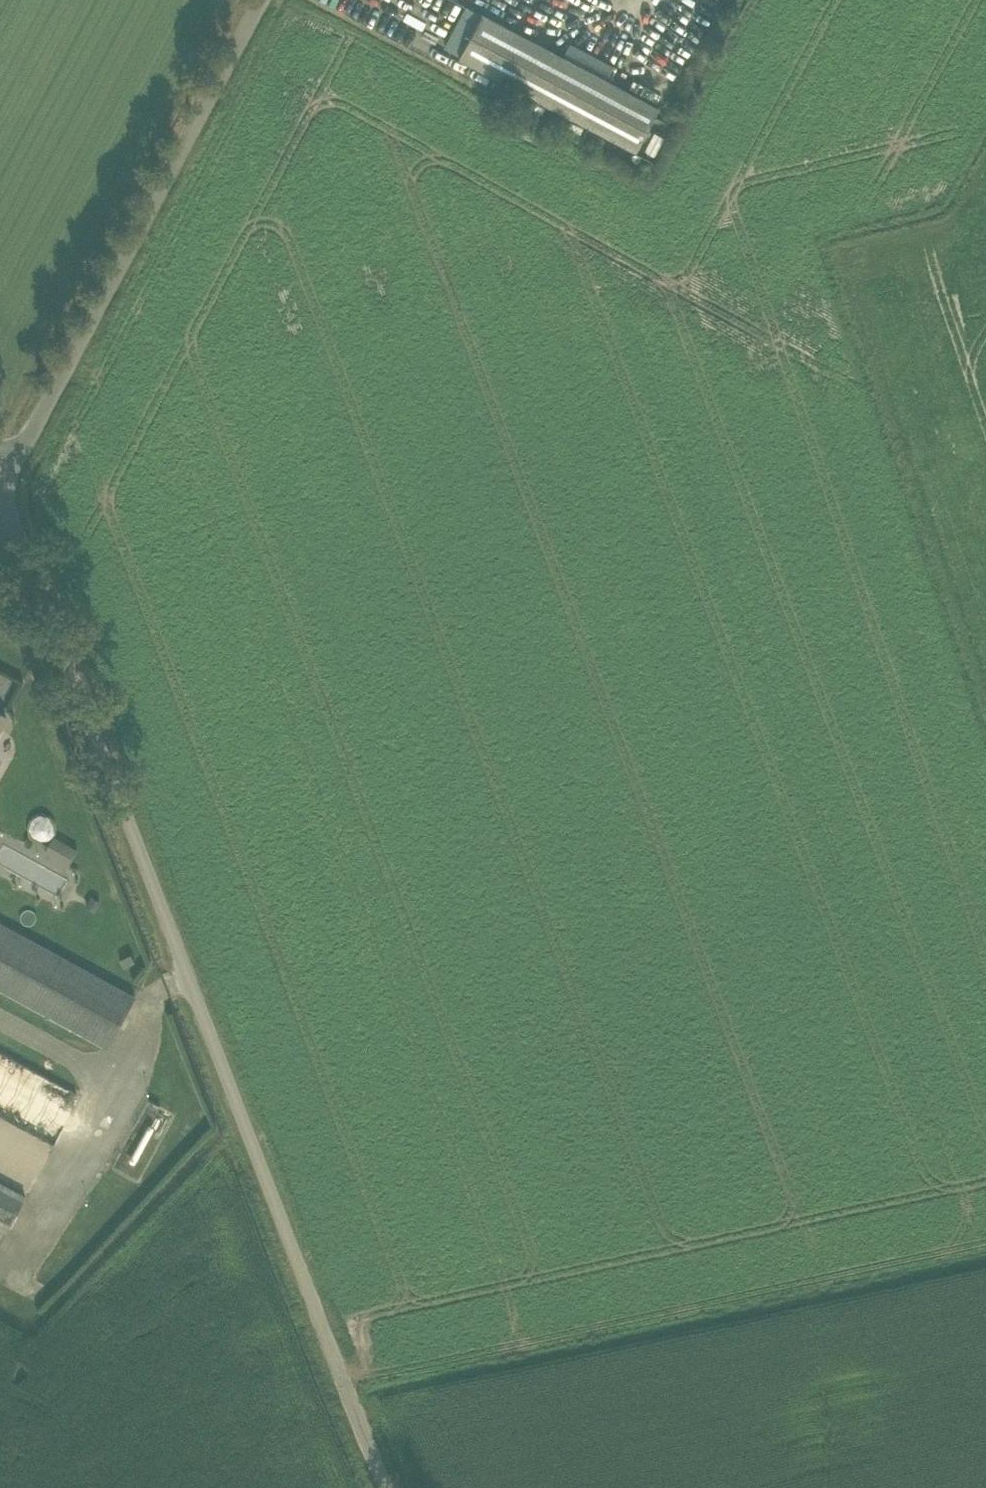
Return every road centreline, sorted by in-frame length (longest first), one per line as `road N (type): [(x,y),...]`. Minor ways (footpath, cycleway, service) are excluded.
road 1 (unclassified): [(398,1487),(6,482)]
road 2 (unclassified): [(6,482),(260,0)]

